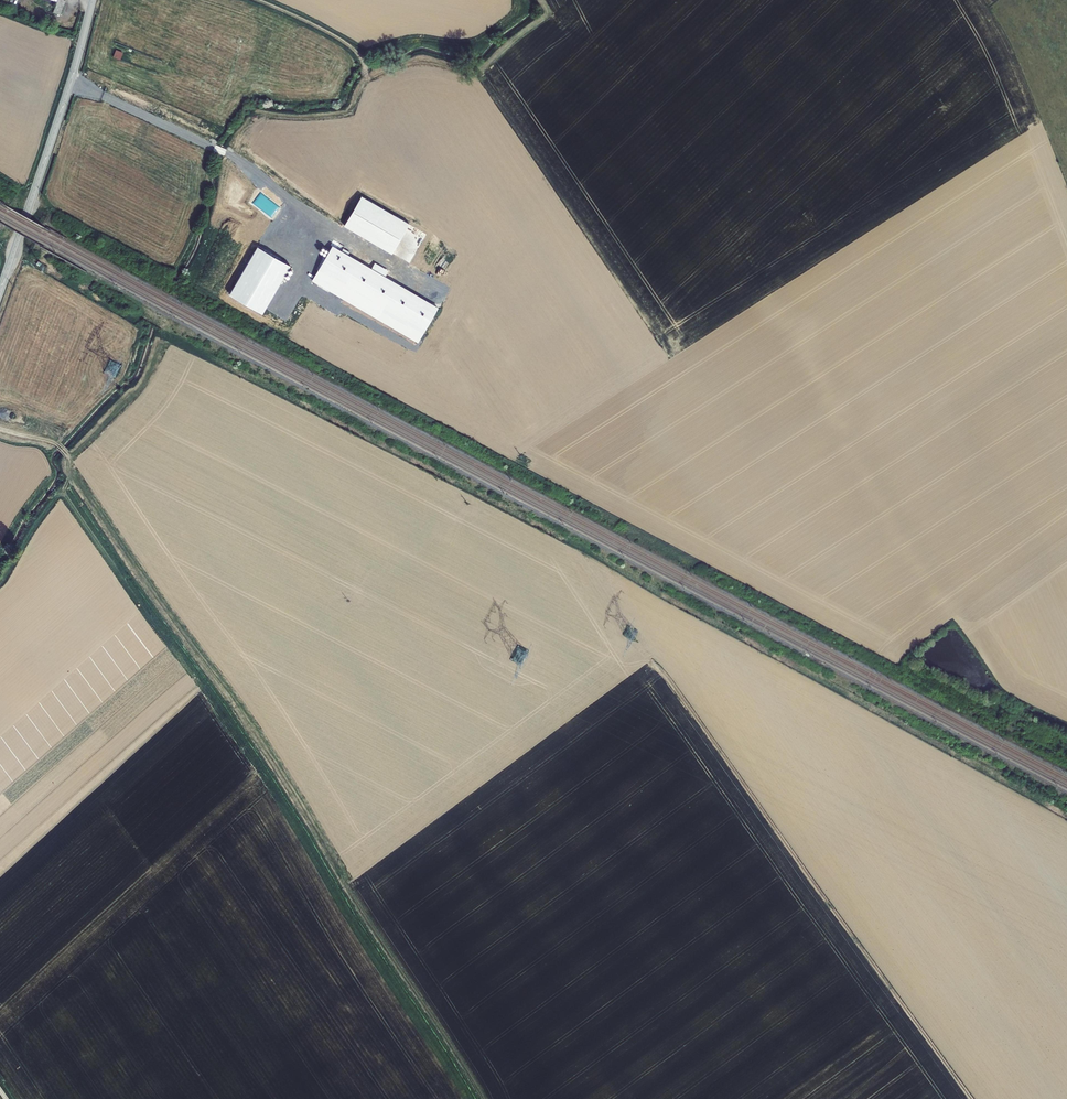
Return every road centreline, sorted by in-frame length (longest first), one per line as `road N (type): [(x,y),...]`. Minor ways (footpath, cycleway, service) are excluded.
road 1 (track): [(663,671),(971,1098)]
road 2 (tertiary): [(92,0),(0,291)]
road 3 (track): [(256,0),(340,40),(369,75)]

